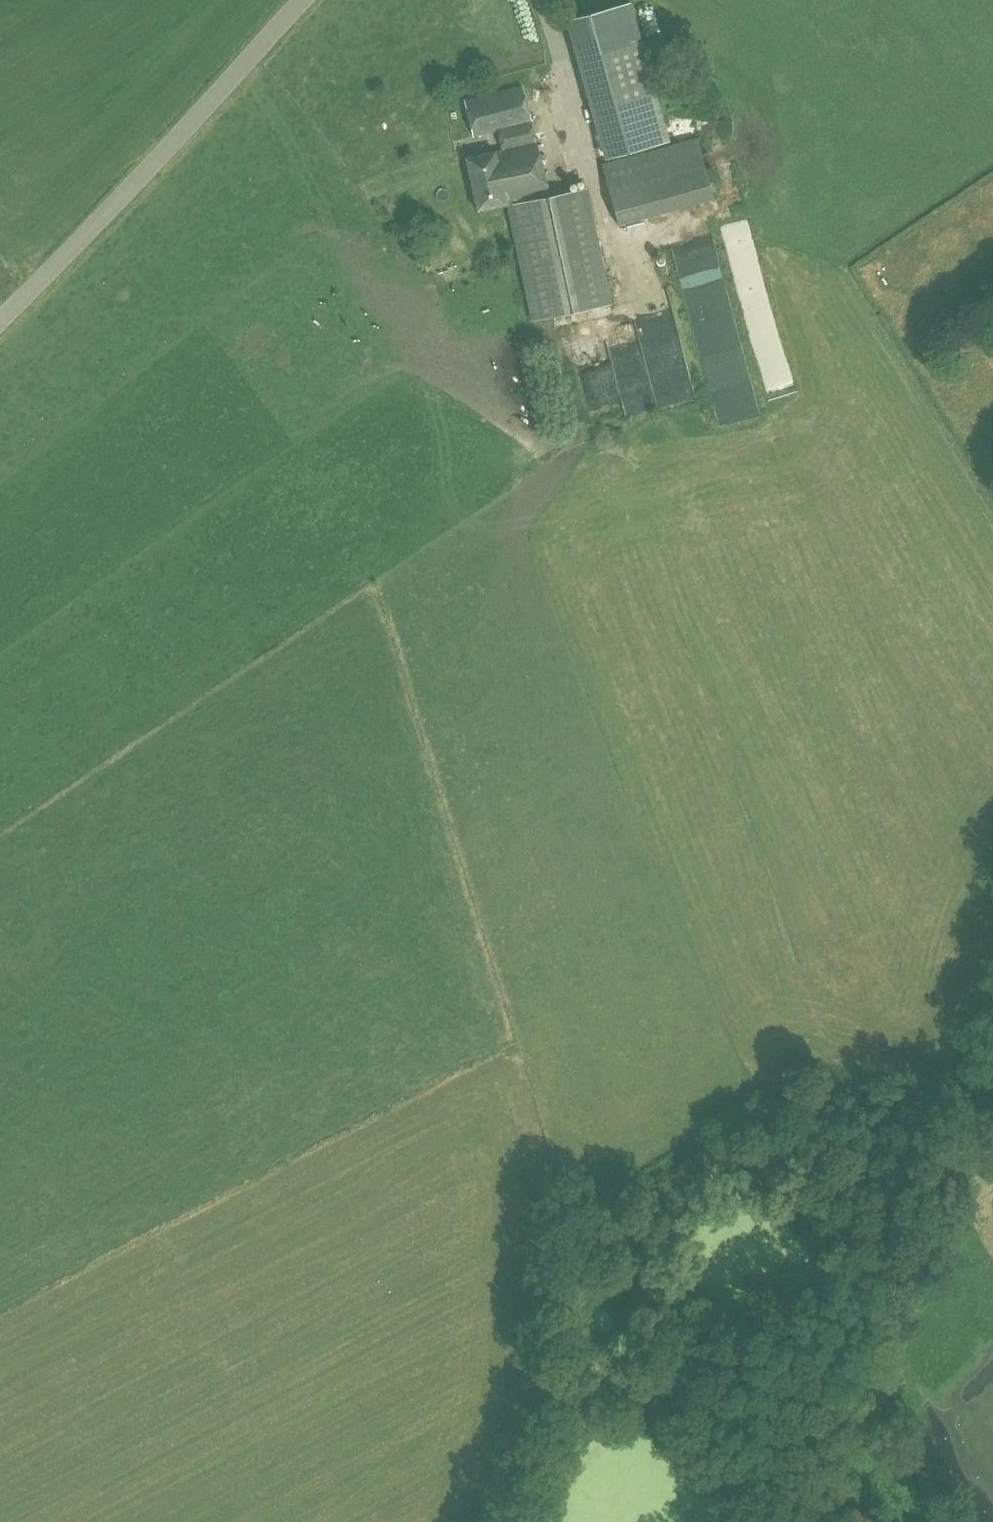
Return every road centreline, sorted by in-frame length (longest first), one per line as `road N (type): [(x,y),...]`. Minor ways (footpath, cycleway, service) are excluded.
road 1 (track): [(775,1521),(770,1411),(782,1371),(874,1274),(992,985)]
road 2 (unclassified): [(301,0),(157,159),(0,310)]

